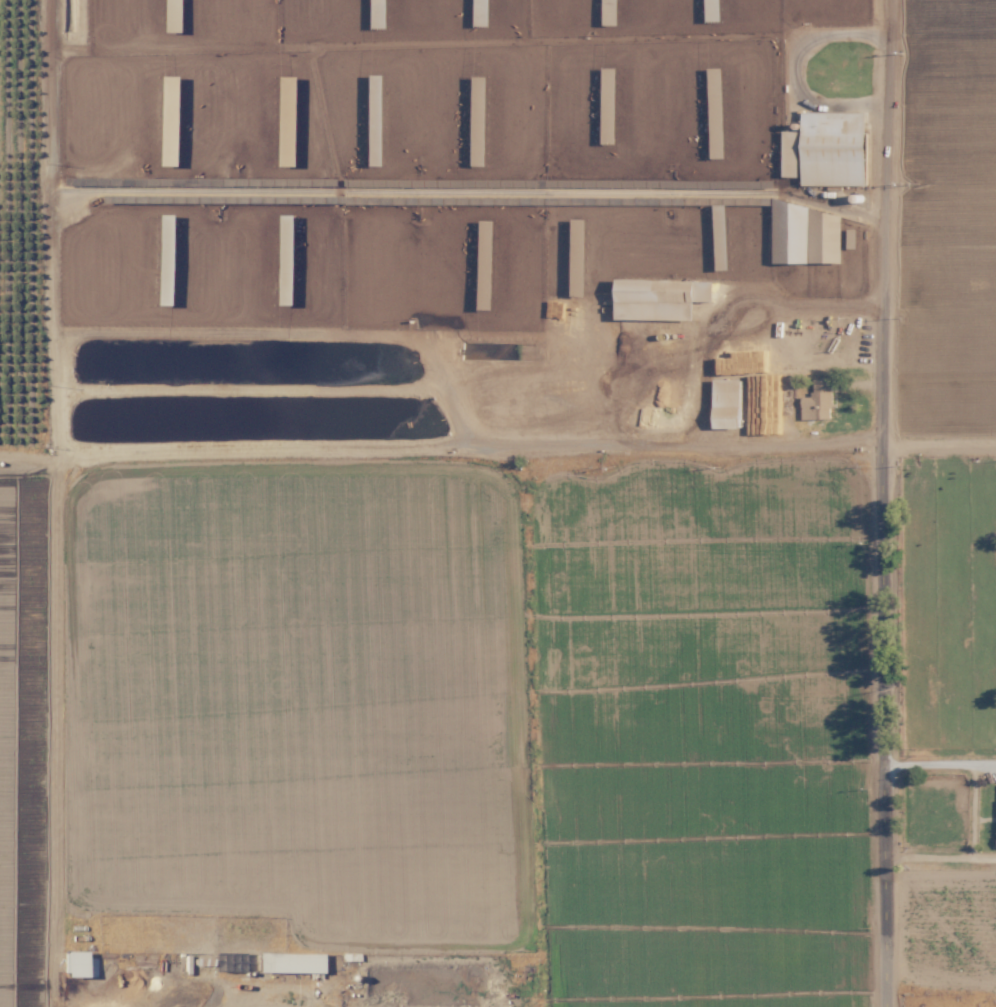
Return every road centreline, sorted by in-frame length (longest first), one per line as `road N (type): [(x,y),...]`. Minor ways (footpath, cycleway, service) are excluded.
road 1 (residential): [(889,1006),(886,222)]

